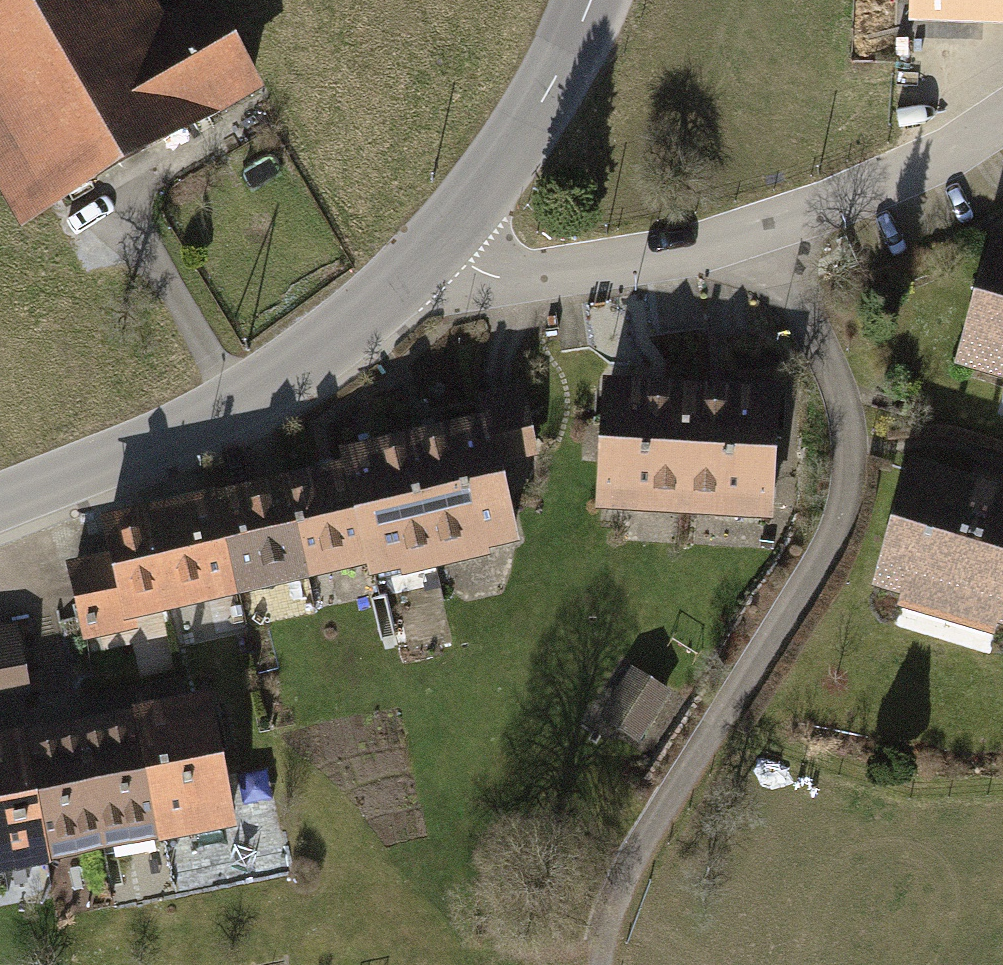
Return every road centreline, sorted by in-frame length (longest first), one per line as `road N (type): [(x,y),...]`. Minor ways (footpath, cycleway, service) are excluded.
road 1 (track): [(763,229),(844,406),(844,499),(822,551),(653,834),(603,964)]
road 2 (unclassified): [(1002,118),(841,199),(685,250),(507,278),(433,243)]
road 3 (tertiary): [(433,243),(359,319),(278,379),(154,443),(0,505)]
road 4 (tertiary): [(589,0),(559,67),(433,243)]

